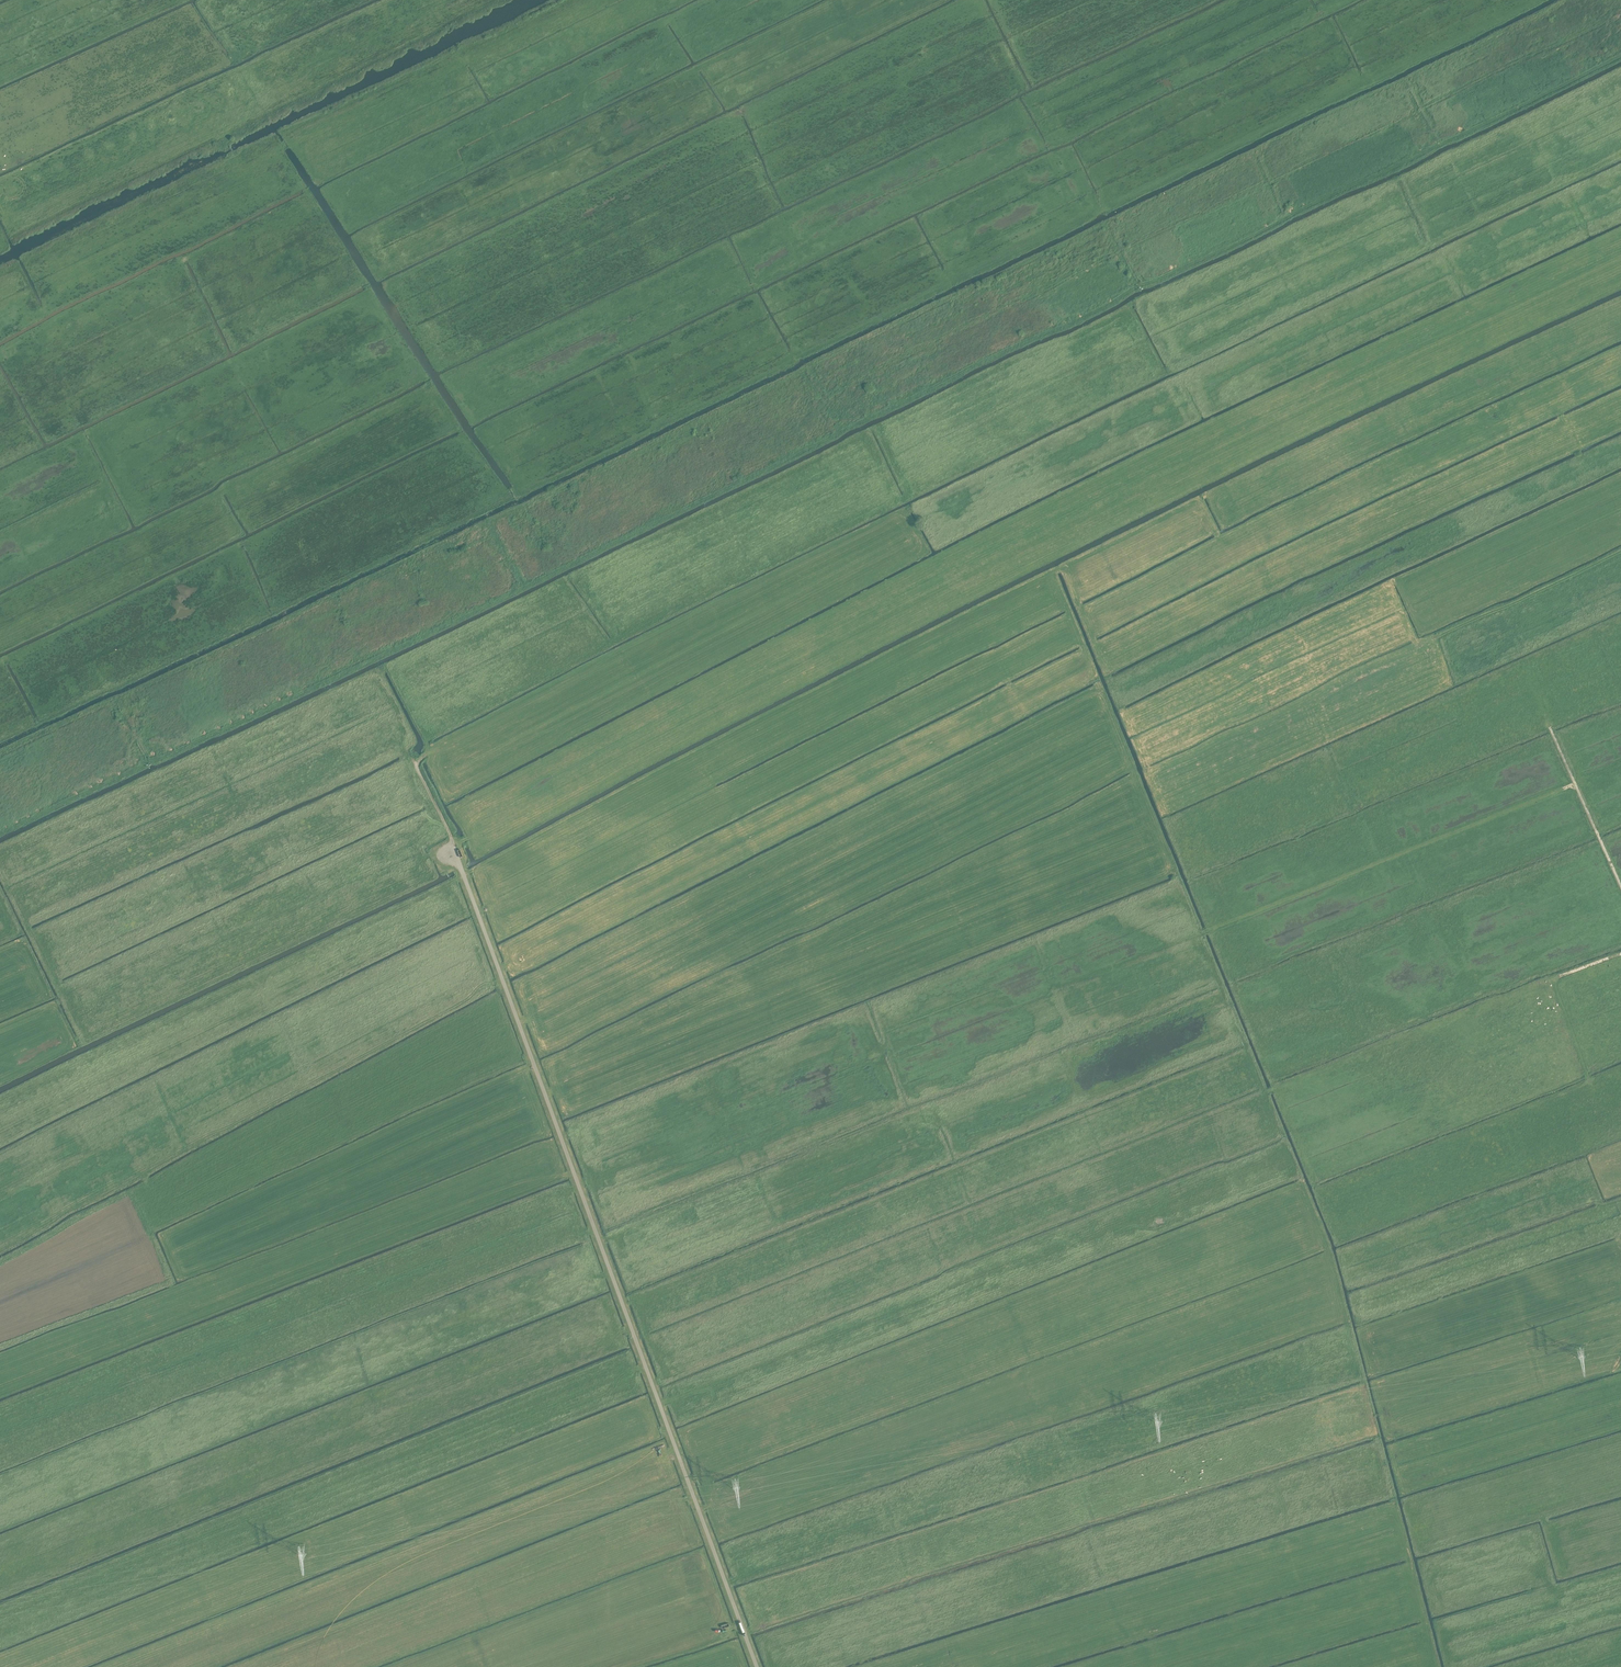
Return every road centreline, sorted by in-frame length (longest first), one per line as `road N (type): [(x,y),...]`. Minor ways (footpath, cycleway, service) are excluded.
road 1 (track): [(527,586),(1620,56)]
road 2 (unclassified): [(754,1666),(453,851)]
road 3 (track): [(490,526),(527,586),(0,832)]
road 4 (track): [(1417,250),(1620,154)]
road 5 (track): [(483,709),(427,738),(417,765),(453,851)]

